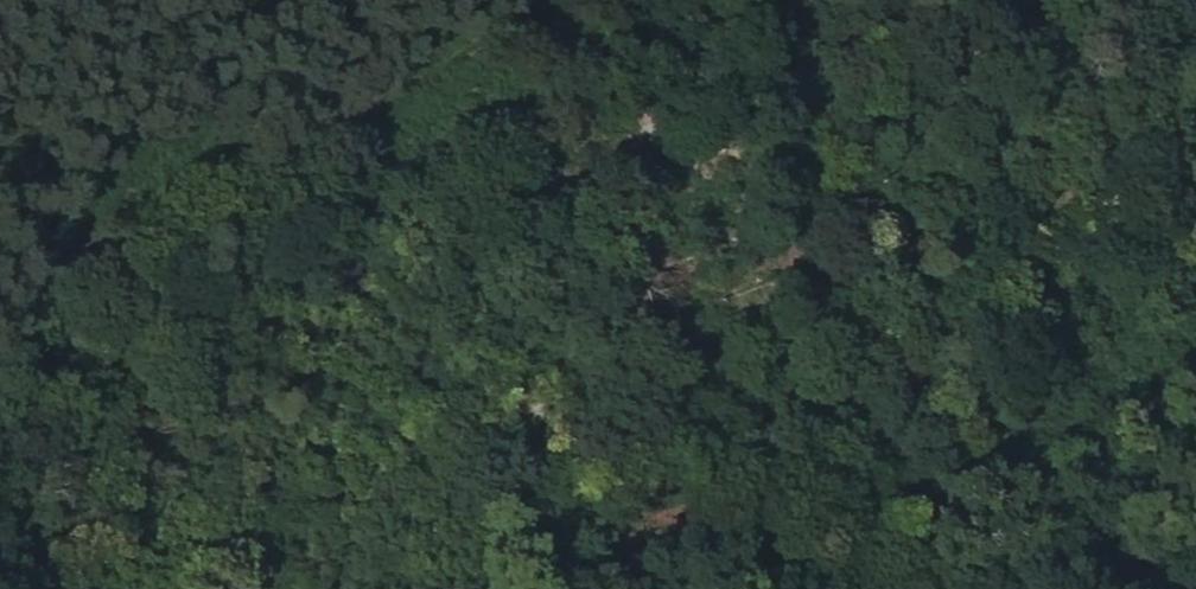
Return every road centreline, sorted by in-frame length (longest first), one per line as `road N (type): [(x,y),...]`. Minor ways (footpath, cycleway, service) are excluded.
road 1 (track): [(499,0),(474,35),(350,115),(241,130),(18,290),(0,324)]

